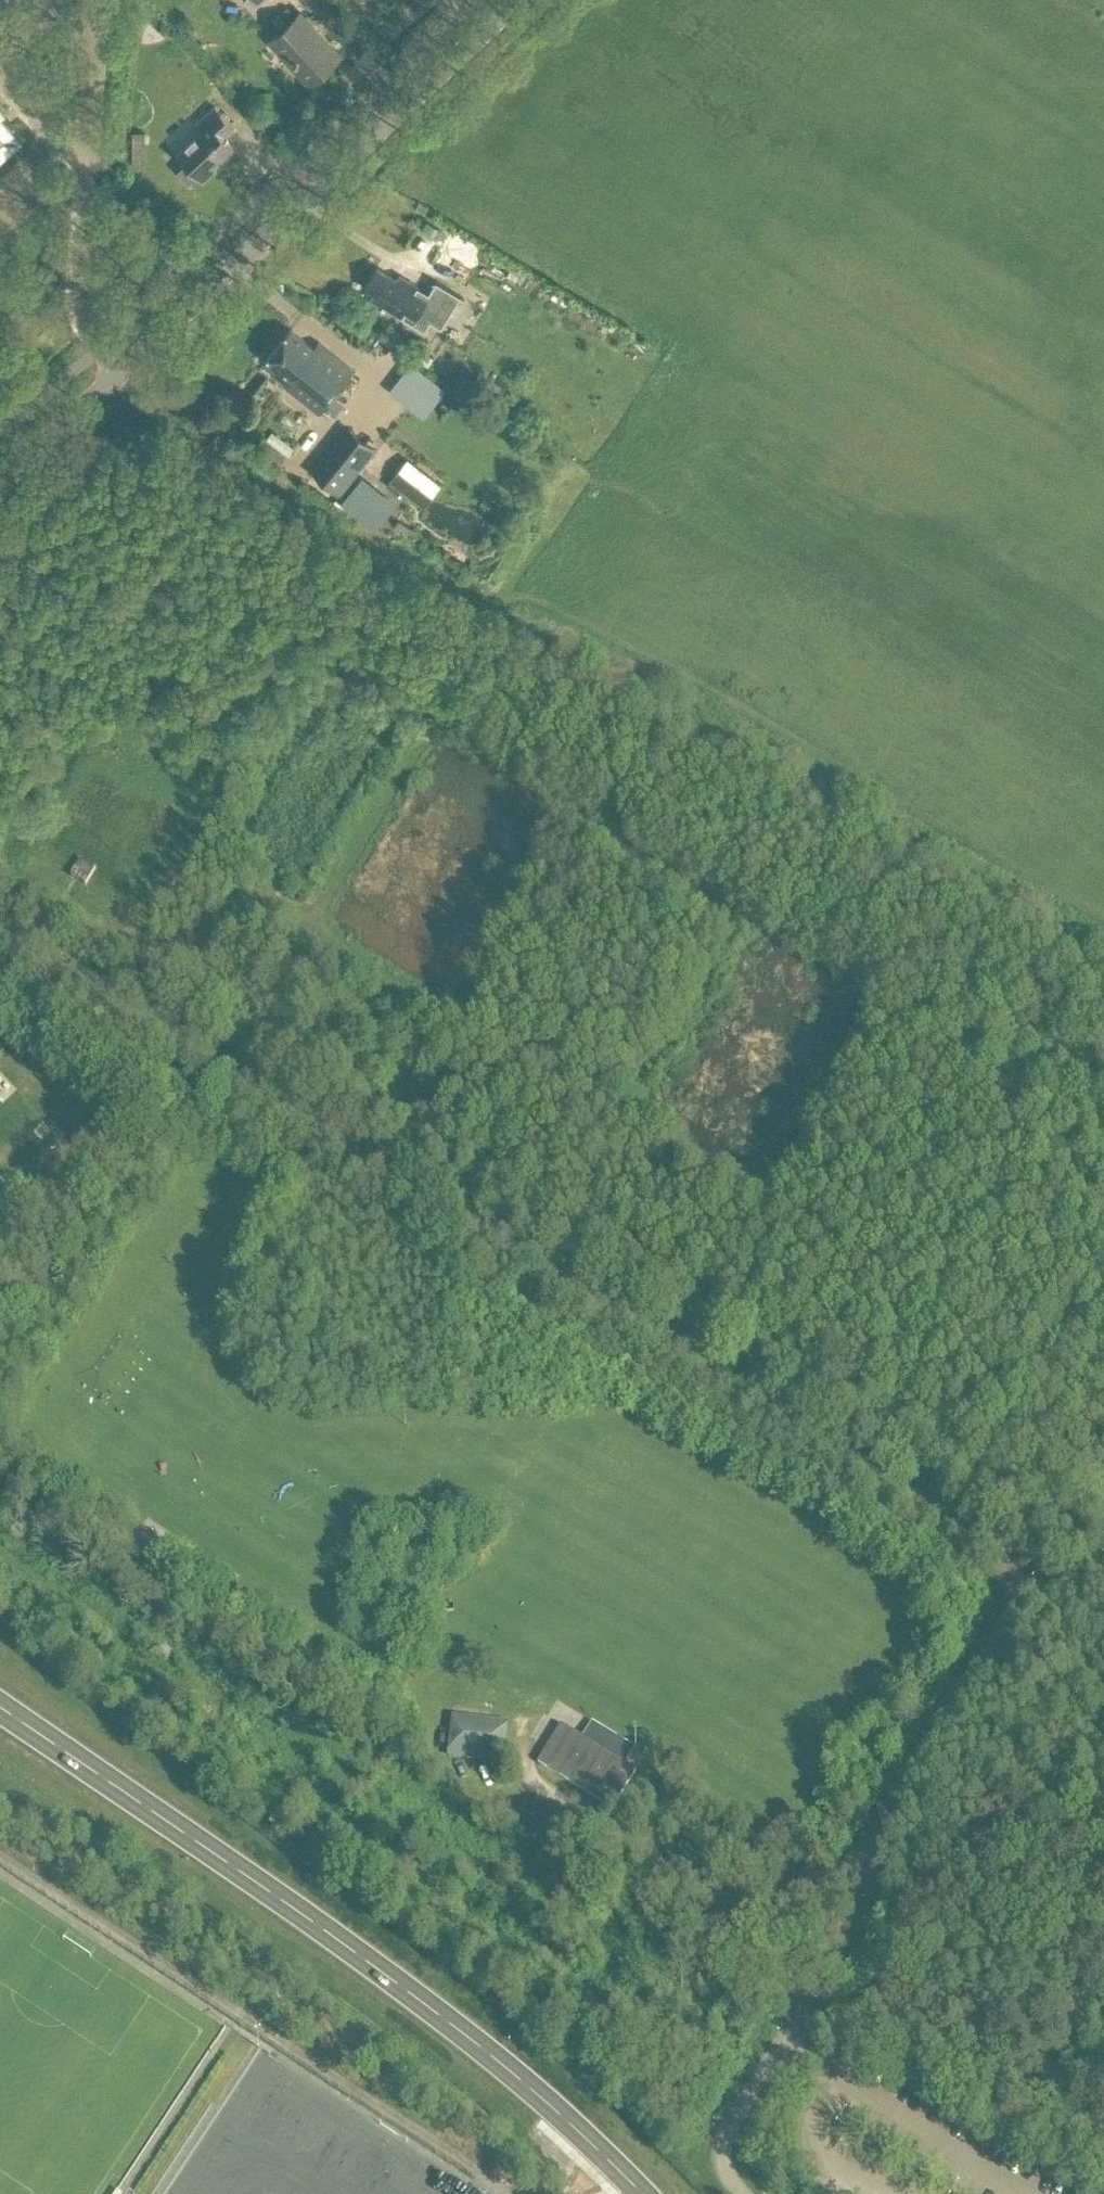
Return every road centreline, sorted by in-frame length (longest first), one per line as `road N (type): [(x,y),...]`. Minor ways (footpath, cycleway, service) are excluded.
road 1 (unclassified): [(0,934),(889,1483),(1020,1584),(1016,1612),(864,1869),(849,1936),(725,2142),(724,2172),(739,2193)]
road 2 (secondary): [(0,1708),(403,1986),(591,2142),(640,2193)]
road 3 (track): [(1103,981),(492,614)]
road 4 (tertiary): [(0,483),(515,0)]
road 5 (track): [(492,614),(134,401),(112,378)]
road 6 (track): [(1021,1591),(1103,1678)]

